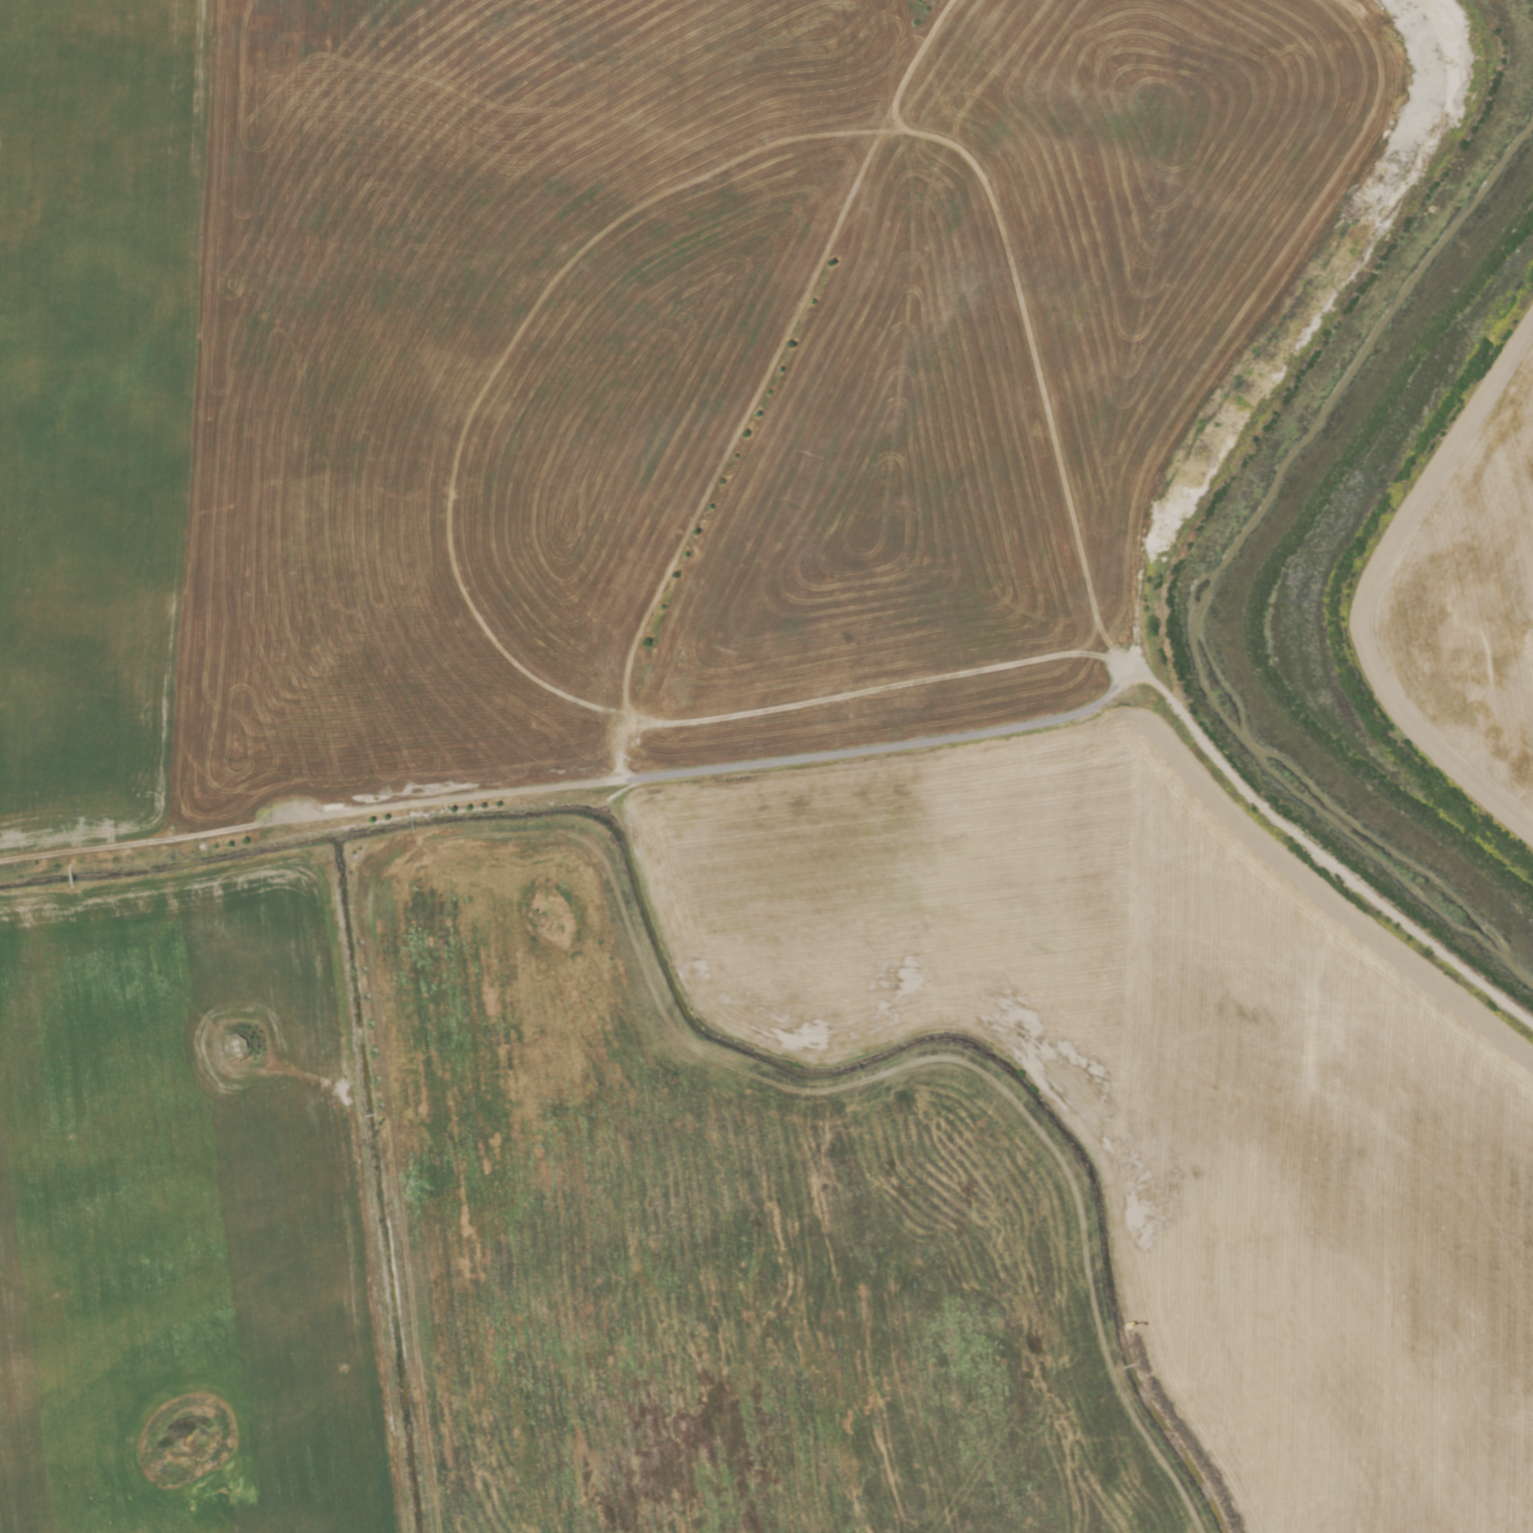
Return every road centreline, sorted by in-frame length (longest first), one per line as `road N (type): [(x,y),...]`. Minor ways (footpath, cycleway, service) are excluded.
road 1 (residential): [(1532,1025),(1211,771),(1177,727),(1144,614),(1207,481),(1410,197),(1443,98),(1397,0)]

